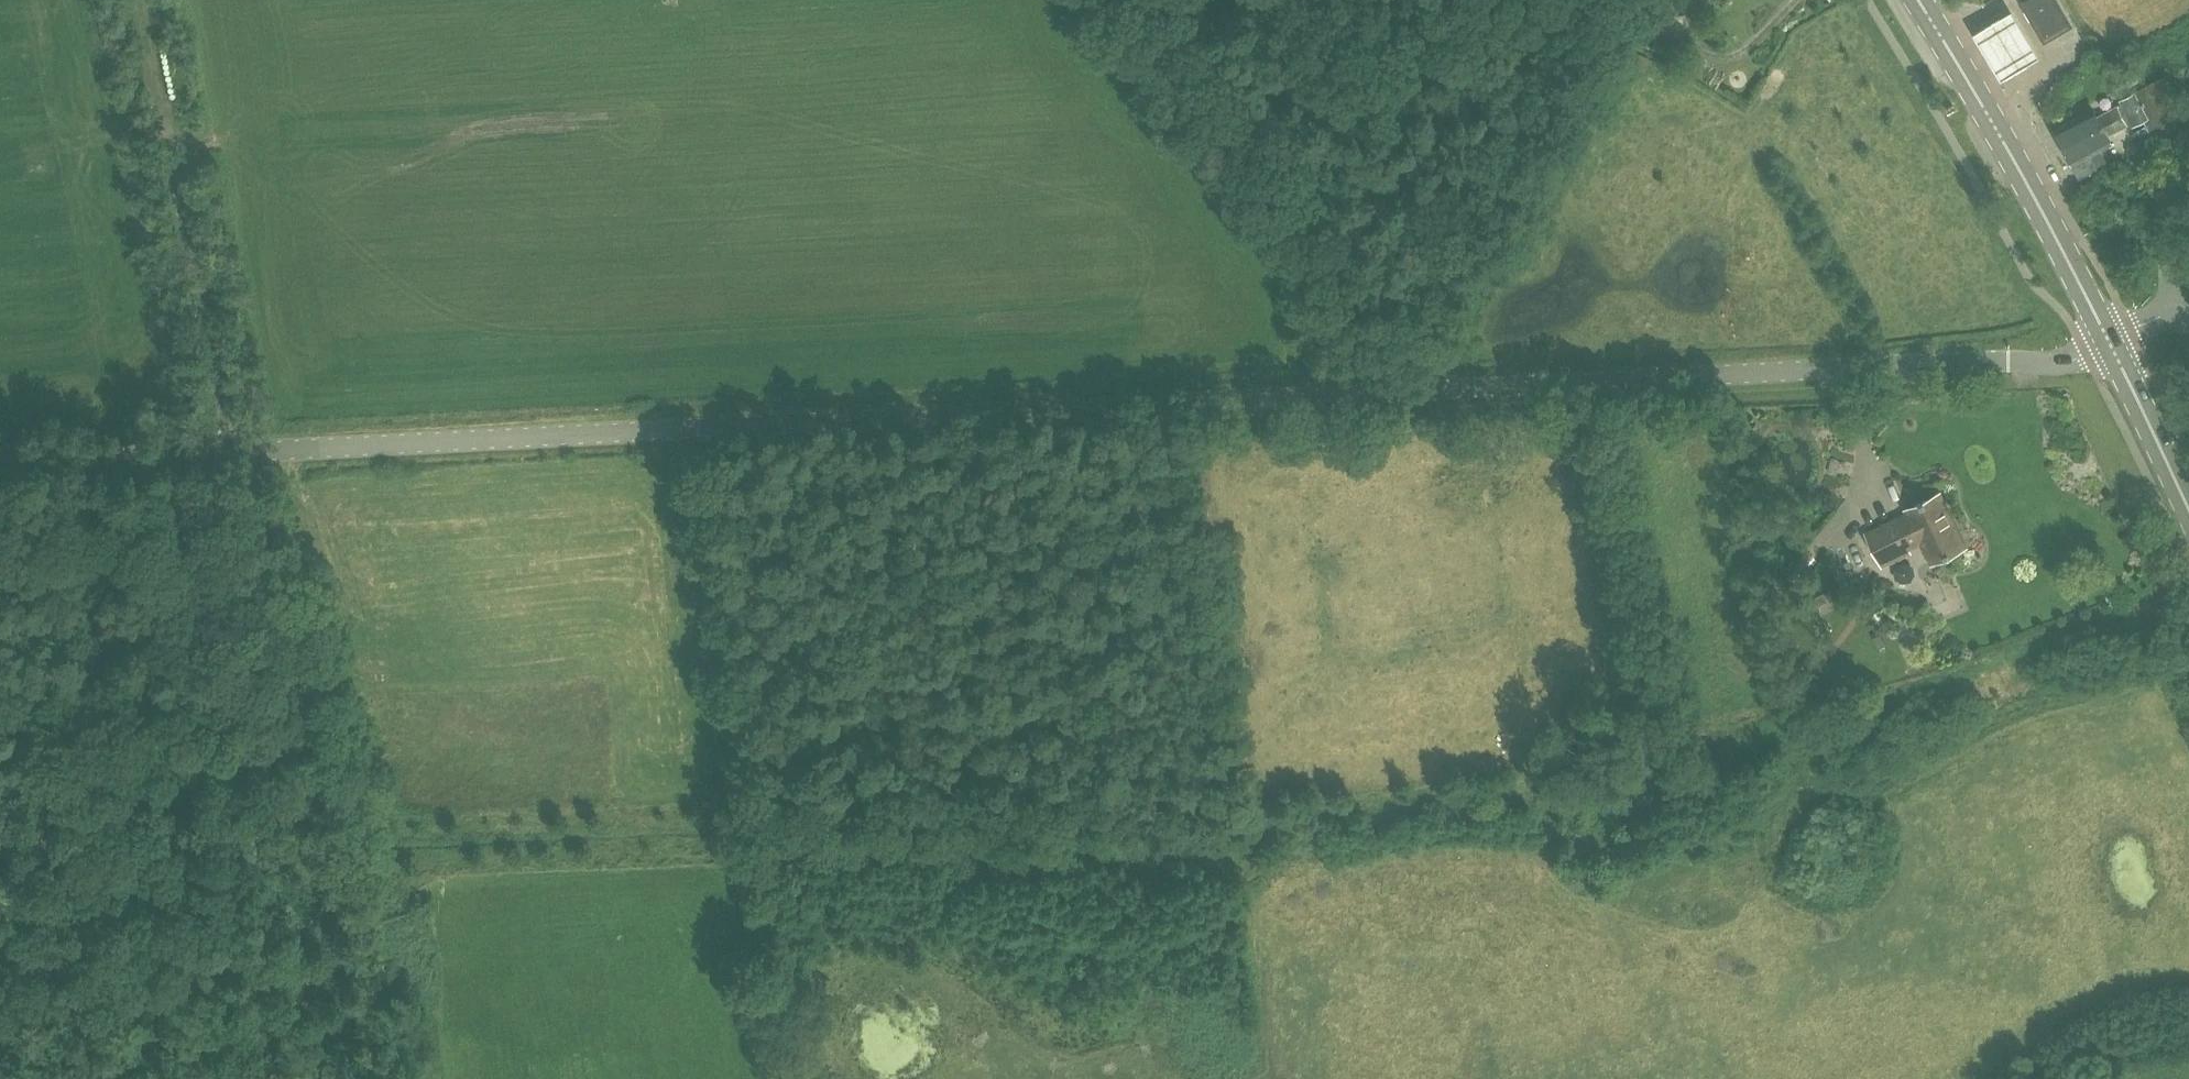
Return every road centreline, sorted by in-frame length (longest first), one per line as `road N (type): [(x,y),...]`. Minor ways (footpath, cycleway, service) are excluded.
road 1 (unclassified): [(0,464),(2004,358),(2044,364),(2112,342)]
road 2 (secondary): [(2112,342),(1919,0)]
road 3 (secondary): [(2188,510),(2112,342)]
road 4 (unclassified): [(2173,316),(2172,231),(2188,168)]

